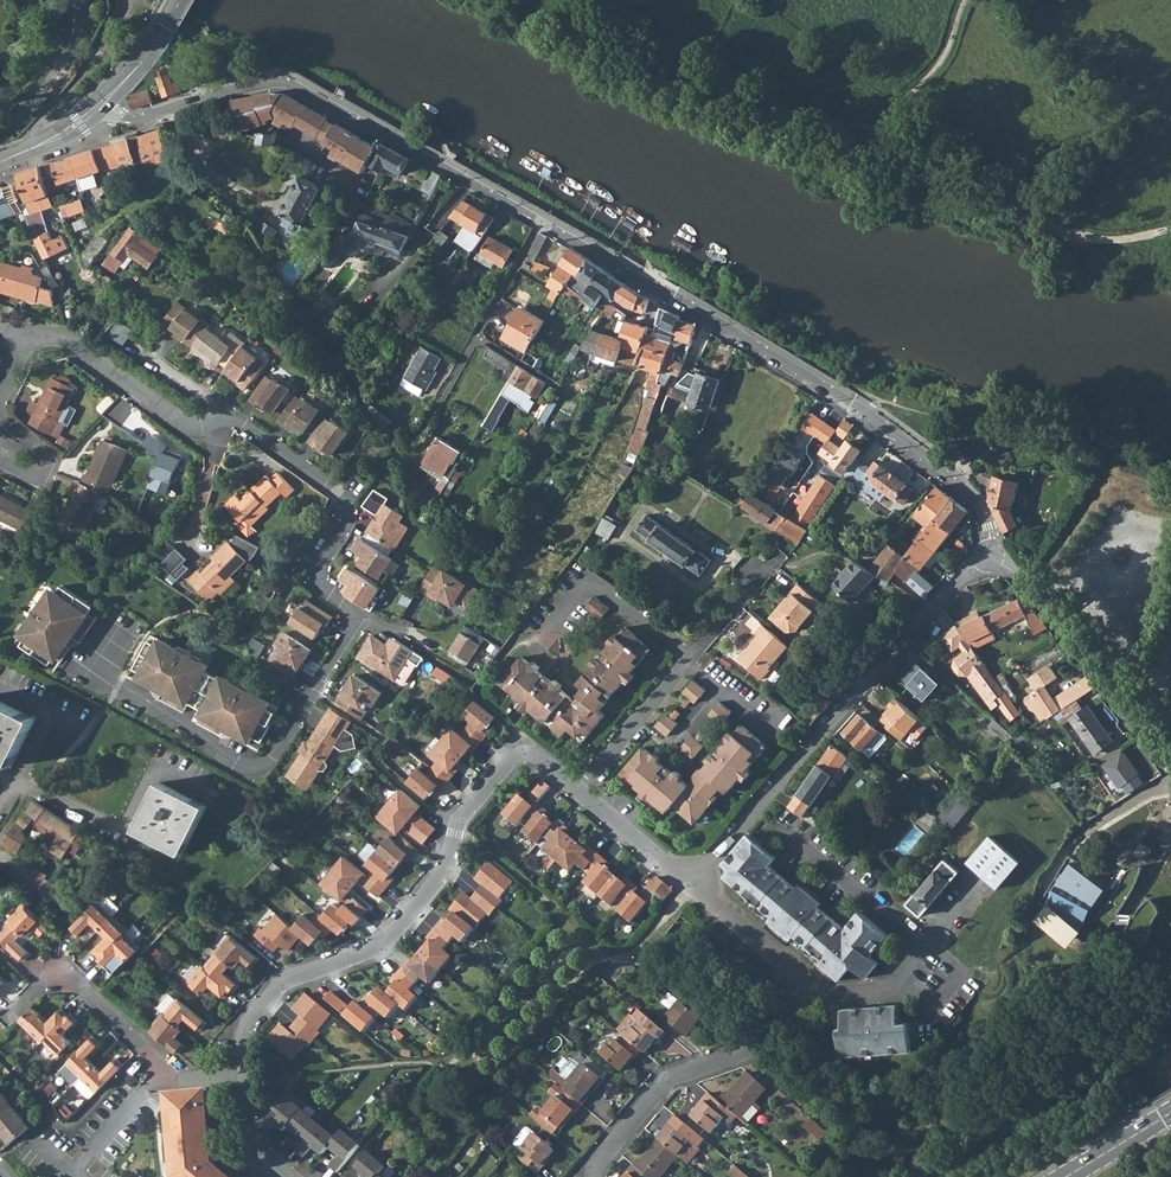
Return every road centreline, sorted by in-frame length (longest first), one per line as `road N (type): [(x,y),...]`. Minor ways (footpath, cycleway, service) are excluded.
road 1 (residential): [(103,103),(129,122),(287,78),(645,276),(877,417),(966,488),(988,555)]
road 2 (residential): [(32,329),(73,341),(189,423),(226,418),(348,512),(320,583),(355,621),(266,764),(246,770),(92,670),(109,645)]
road 3 (residential): [(577,794),(539,758),(515,758),(468,809),(446,869),(383,944),(281,983),(251,1018),(243,1032),(245,1076)]
road 4 (residential): [(988,555),(948,590),(689,887)]
road 5 (residential): [(593,1176),(669,1079),(750,1046),(799,997),(792,971),(689,887)]
road 6 (residential): [(245,1076),(175,1081),(72,982),(46,981),(5,1020)]
road 7 (residential): [(988,555),(1021,580),(1170,769)]
road 8 (residential): [(577,794),(753,578)]
road 9 (residential): [(209,792),(155,767),(120,831),(16,779)]
road 10 (track): [(1111,454),(1029,589)]
road 11 (residential): [(689,887),(577,794)]
road 12 (residential): [(16,779),(57,713),(0,685)]
road 13 (tertiary): [(1170,1111),(1064,1176)]

